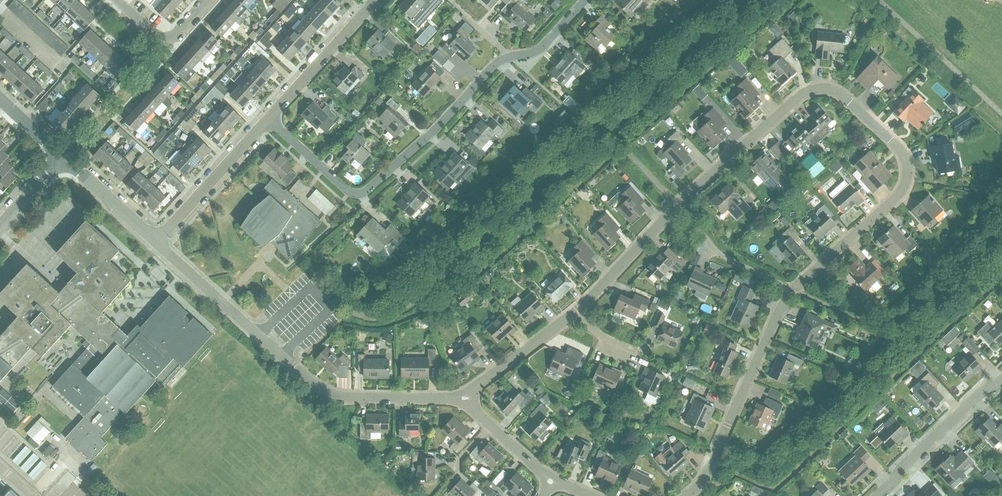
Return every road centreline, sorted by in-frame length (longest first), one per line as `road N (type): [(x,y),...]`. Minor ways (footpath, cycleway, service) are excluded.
road 1 (residential): [(790,288),(900,197),(909,179),(902,154),(845,95),(811,95),(769,123),(676,205),(578,310)]
road 2 (residential): [(466,401),(329,398),(153,240)]
road 3 (residential): [(505,56),(434,132),(358,195),(264,119)]
road 4 (residential): [(685,495),(710,462),(790,288)]
road 5 (residential): [(1001,379),(877,495)]
road 6 (residential): [(153,240),(264,119)]
road 7 (residential): [(264,119),(373,0)]
road 8 (residential): [(578,310),(466,401)]
road 9 (residential): [(153,240),(59,155)]

